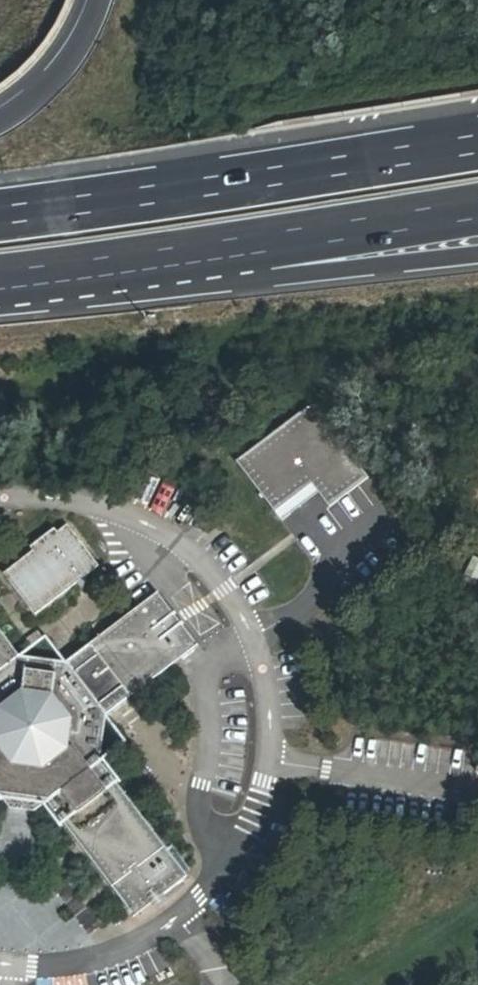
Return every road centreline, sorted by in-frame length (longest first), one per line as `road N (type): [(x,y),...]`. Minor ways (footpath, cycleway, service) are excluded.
road 1 (motorway): [(477,142),(0,214)]
road 2 (motorway): [(0,276),(252,242)]
road 3 (motorway): [(252,242),(313,272),(477,255)]
road 4 (motorway): [(252,242),(477,207)]
road 5 (motorway): [(92,0),(88,22),(49,80),(0,118)]

